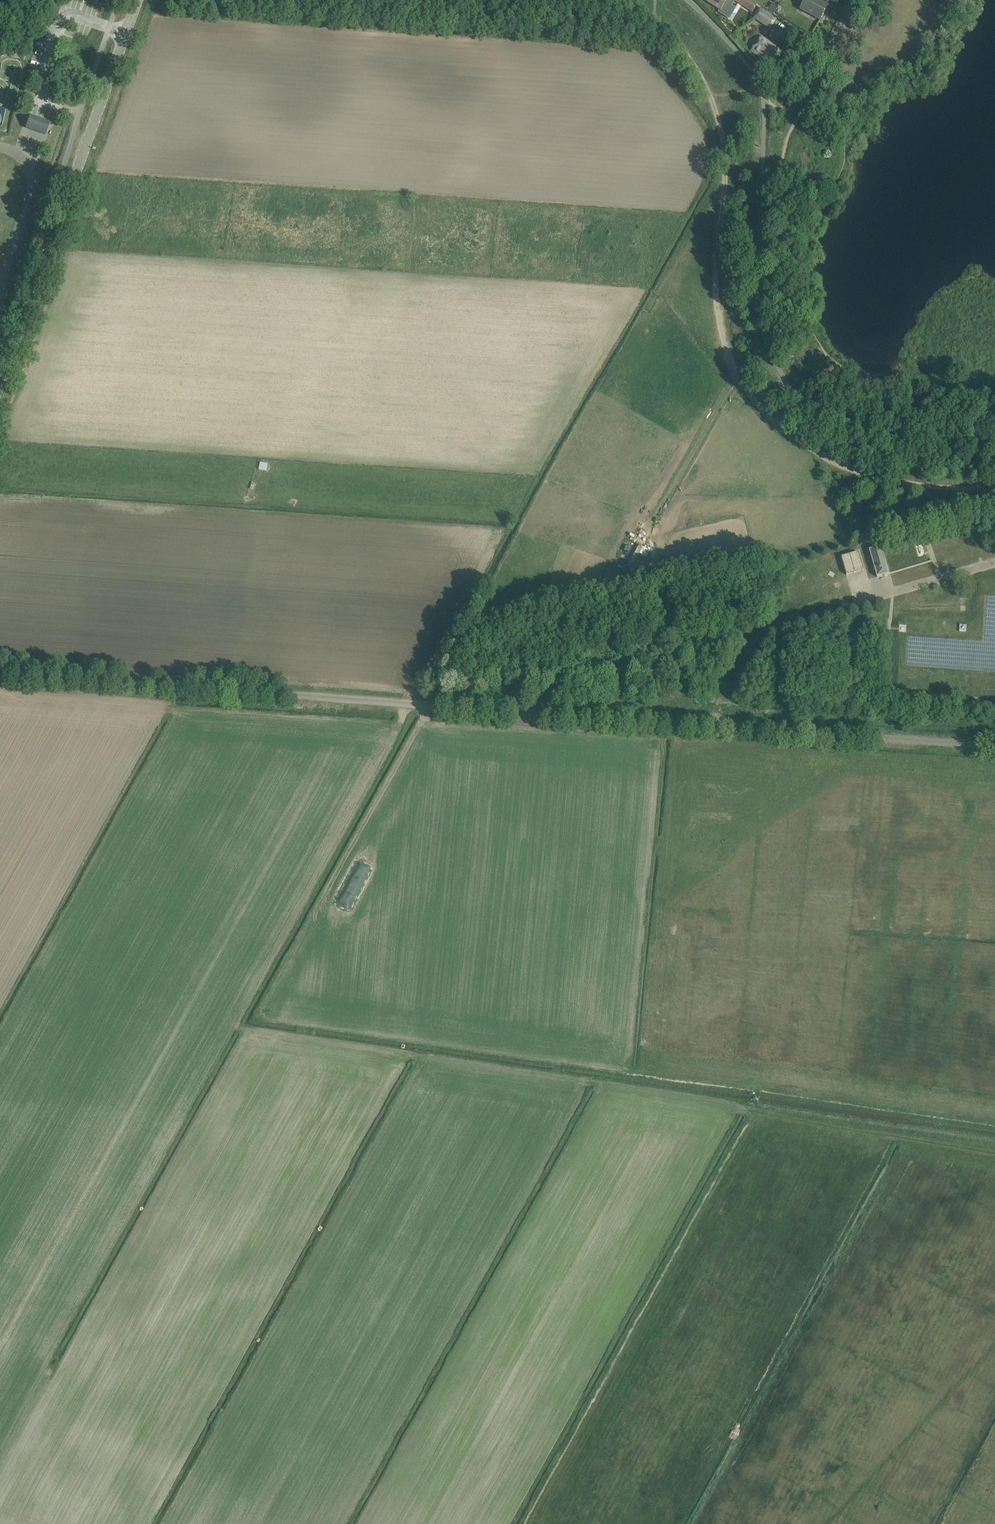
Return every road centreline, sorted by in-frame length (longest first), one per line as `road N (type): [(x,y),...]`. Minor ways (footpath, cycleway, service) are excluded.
road 1 (unclassified): [(994,746),(0,672)]
road 2 (track): [(699,84),(727,171),(731,338),(763,407),(804,440),(863,466),(901,476),(994,480)]
road 3 (secondary): [(0,385),(137,0)]

